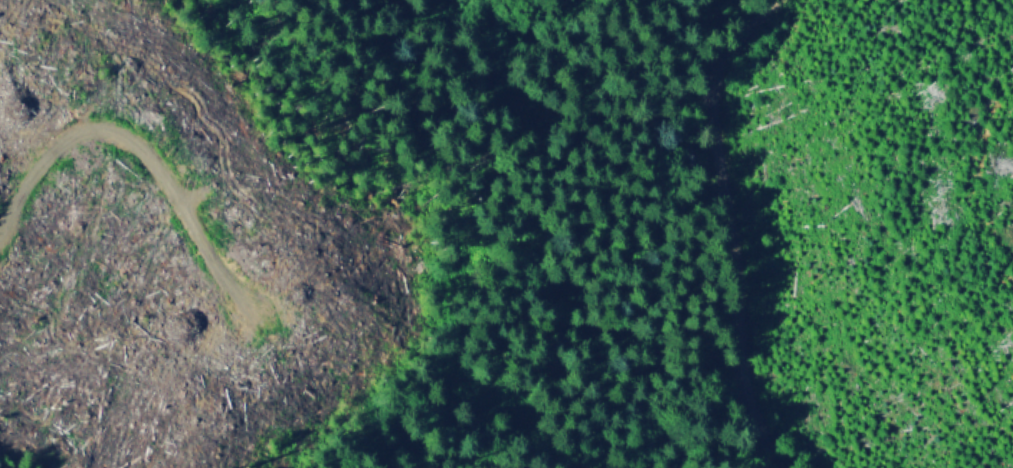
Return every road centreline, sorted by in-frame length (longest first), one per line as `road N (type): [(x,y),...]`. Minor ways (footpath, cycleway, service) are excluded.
road 1 (track): [(776,0),(719,79),(718,150),(738,247),(746,382),(779,467)]

